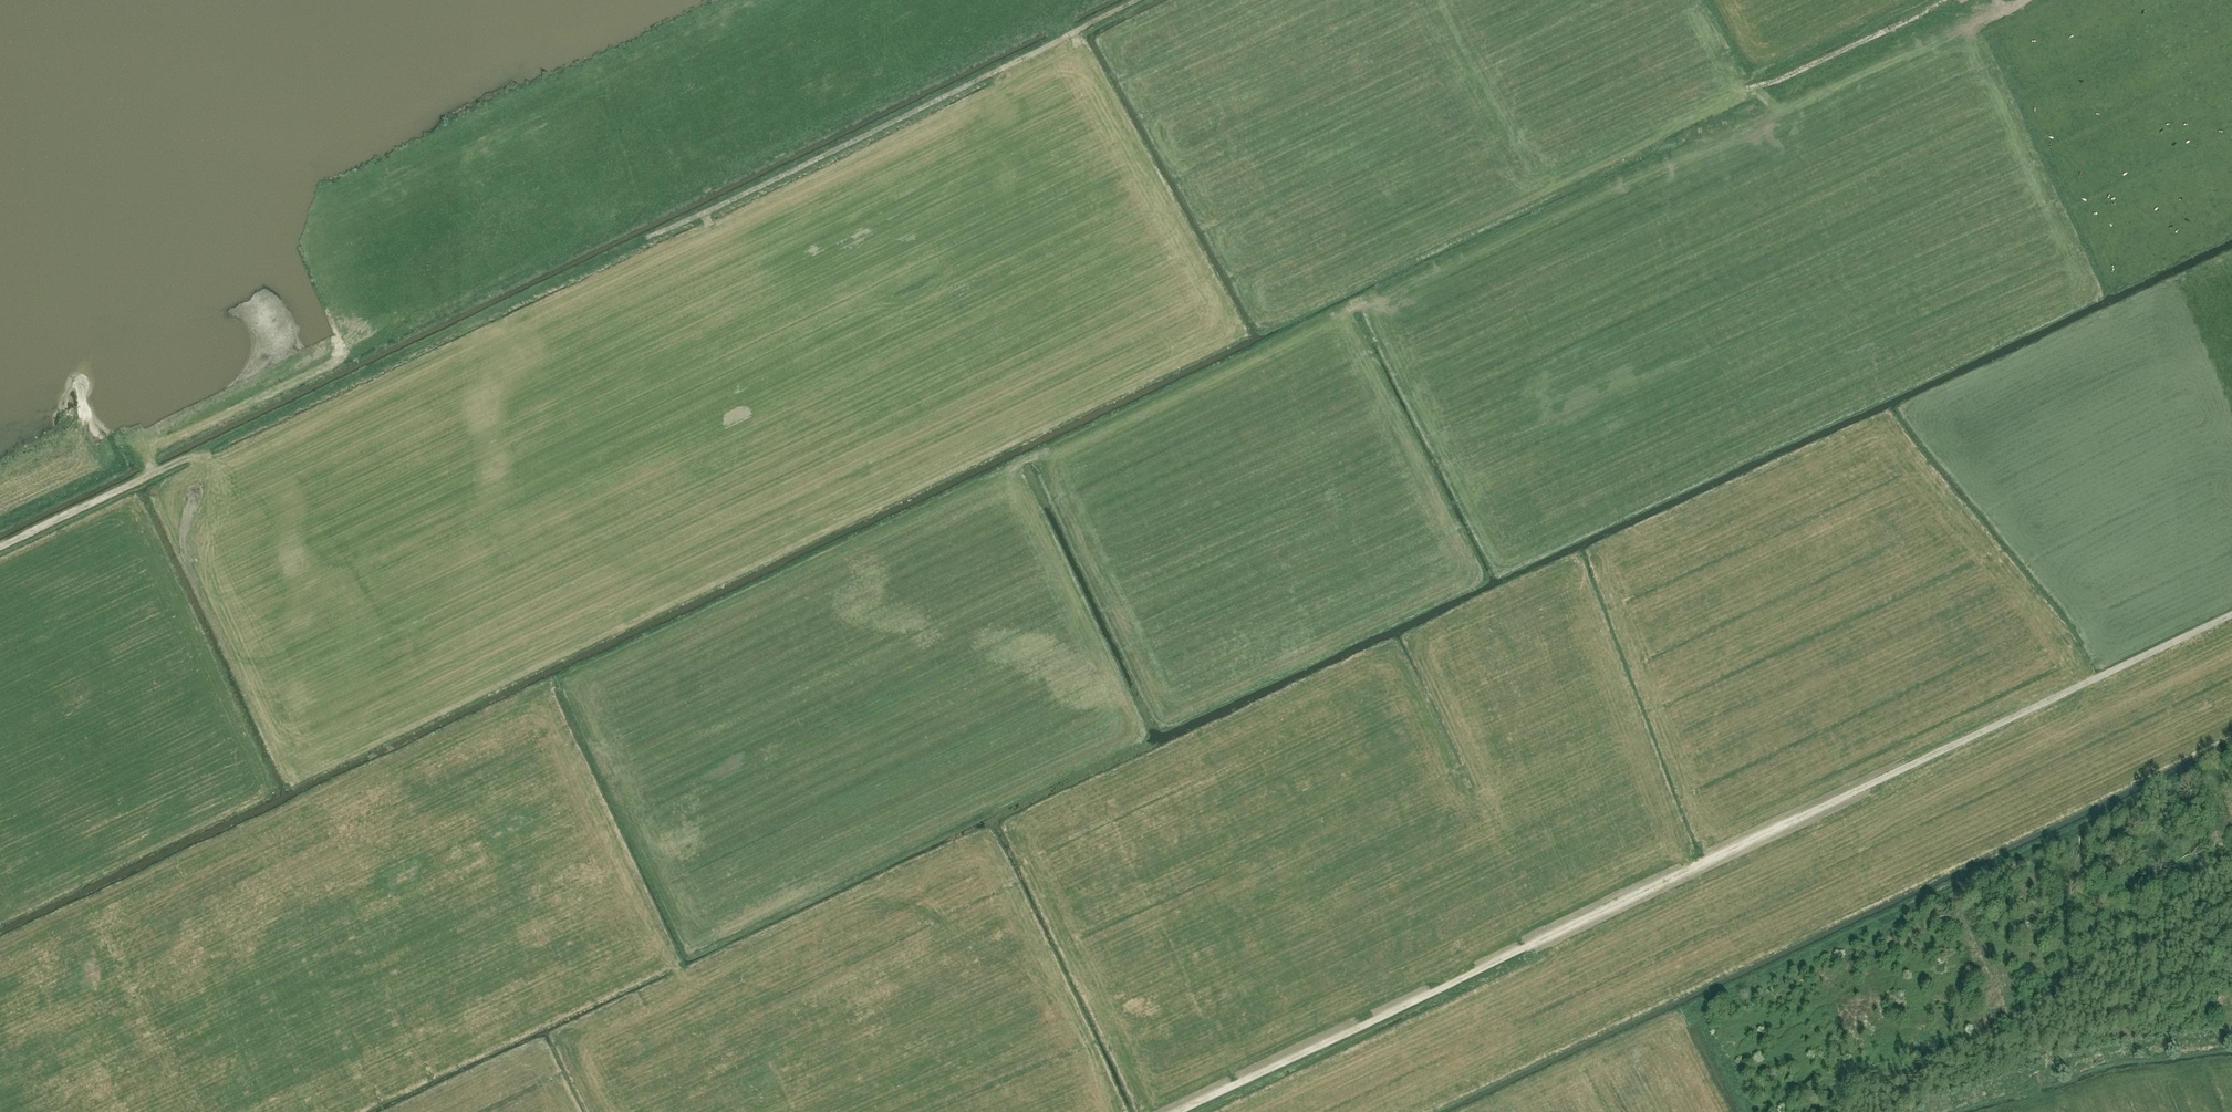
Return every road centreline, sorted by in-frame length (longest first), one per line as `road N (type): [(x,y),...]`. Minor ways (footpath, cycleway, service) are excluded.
road 1 (track): [(196,453),(0,547)]
road 2 (track): [(1747,89),(1945,0)]

